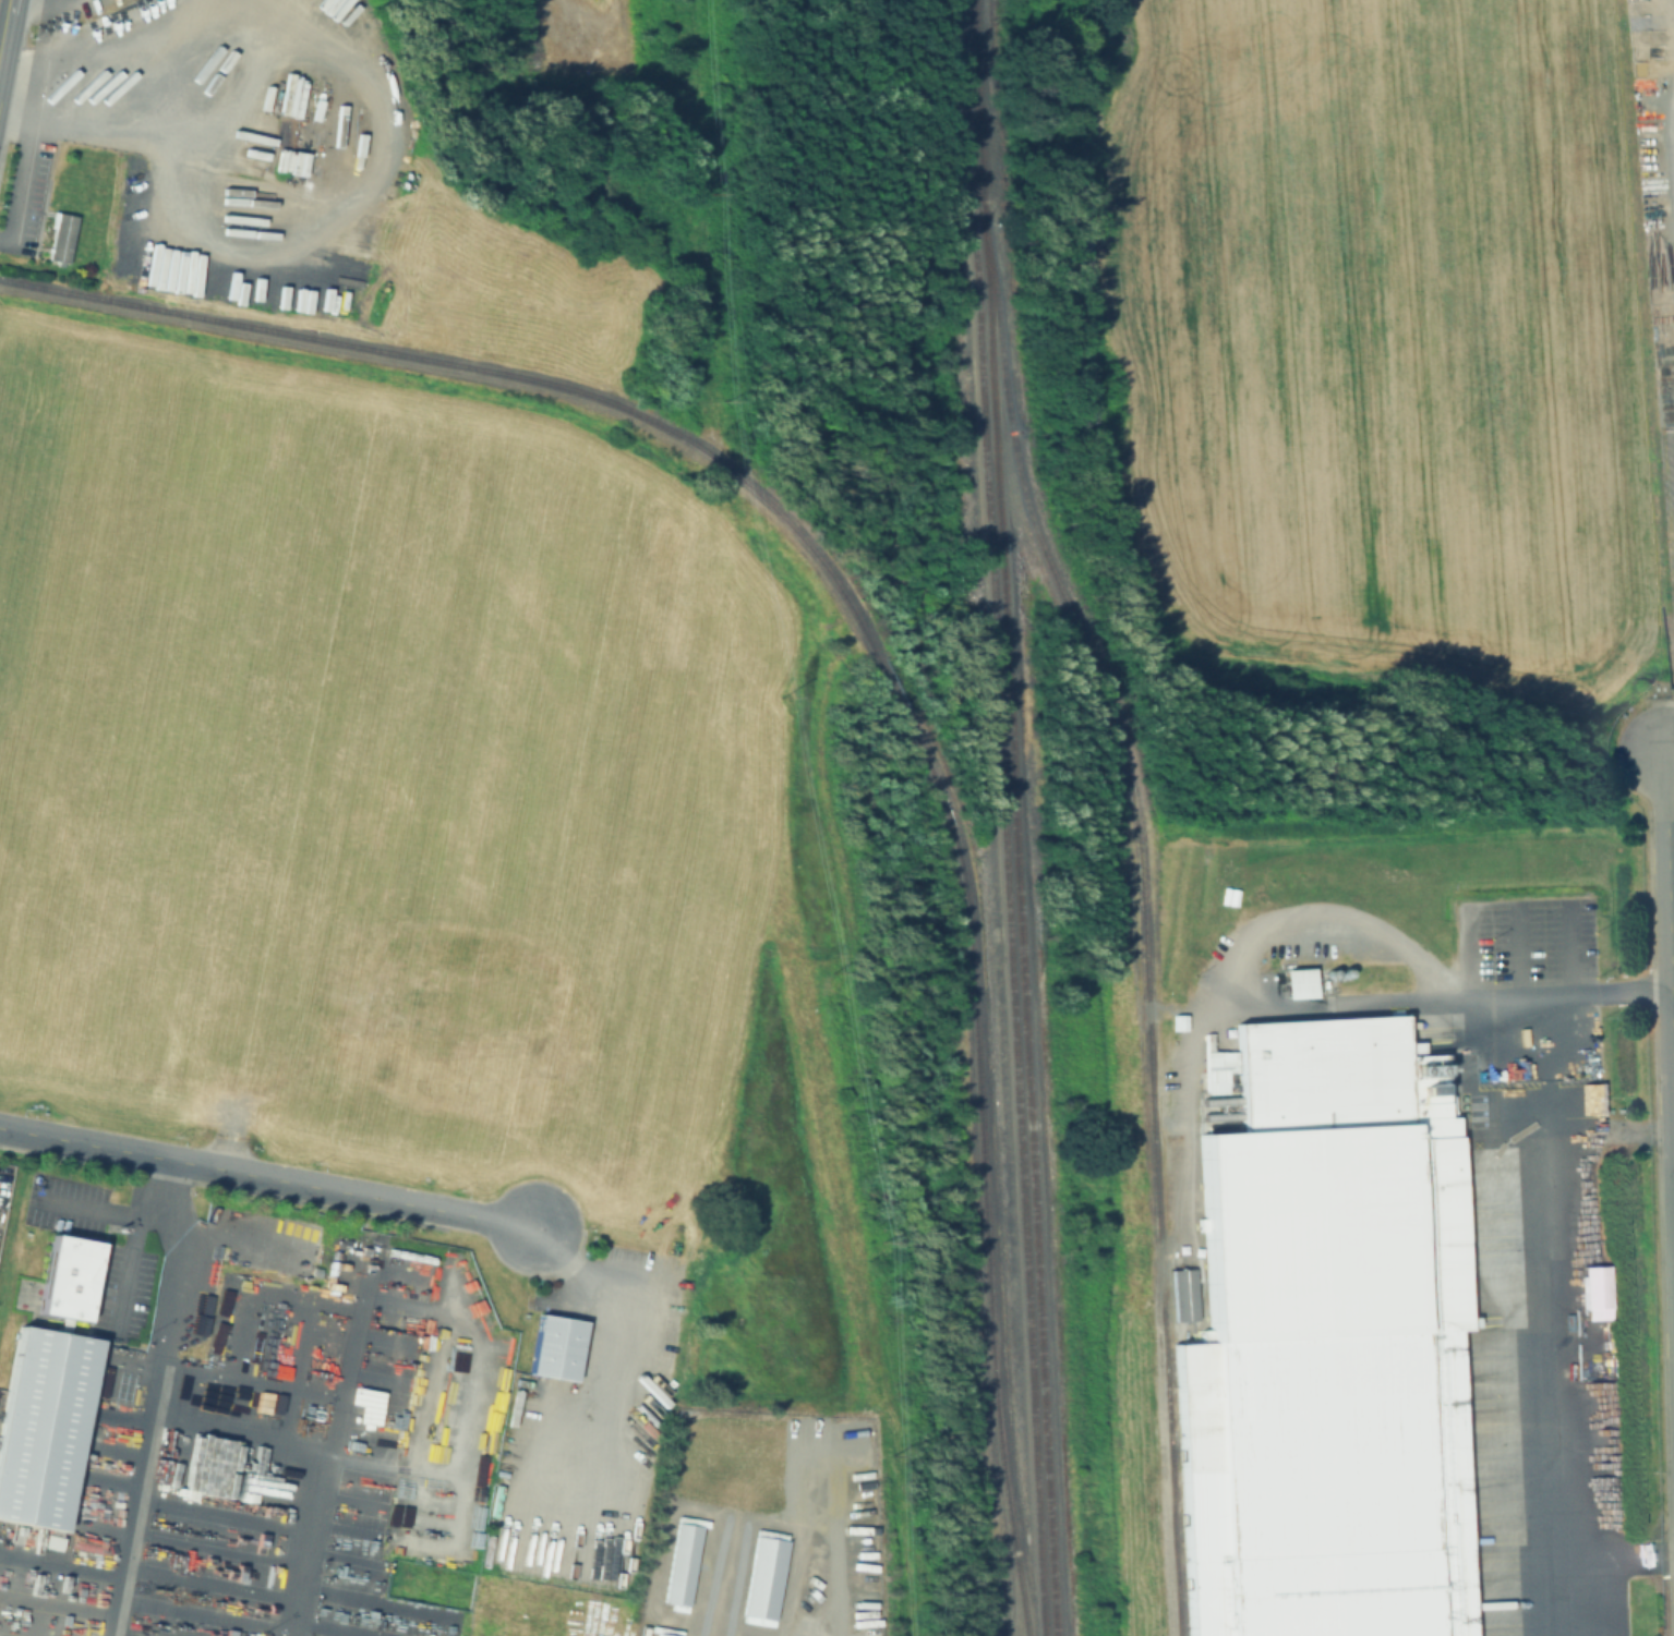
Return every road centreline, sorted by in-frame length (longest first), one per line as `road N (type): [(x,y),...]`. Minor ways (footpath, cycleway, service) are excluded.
road 1 (residential): [(539,1228),(0,1125)]
road 2 (residential): [(1669,906),(1673,1108)]
road 3 (residential): [(1664,751),(1669,906)]

